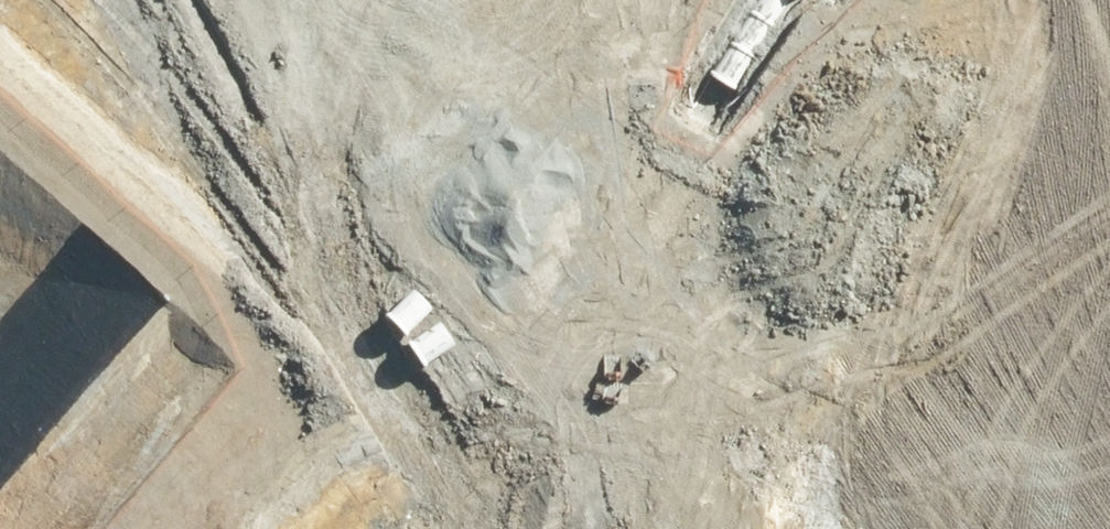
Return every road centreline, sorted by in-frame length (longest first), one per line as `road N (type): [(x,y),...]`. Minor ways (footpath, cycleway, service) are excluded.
road 1 (secondary): [(917,528),(607,398),(174,0)]
road 2 (secondary): [(382,0),(635,234),(1109,433)]

